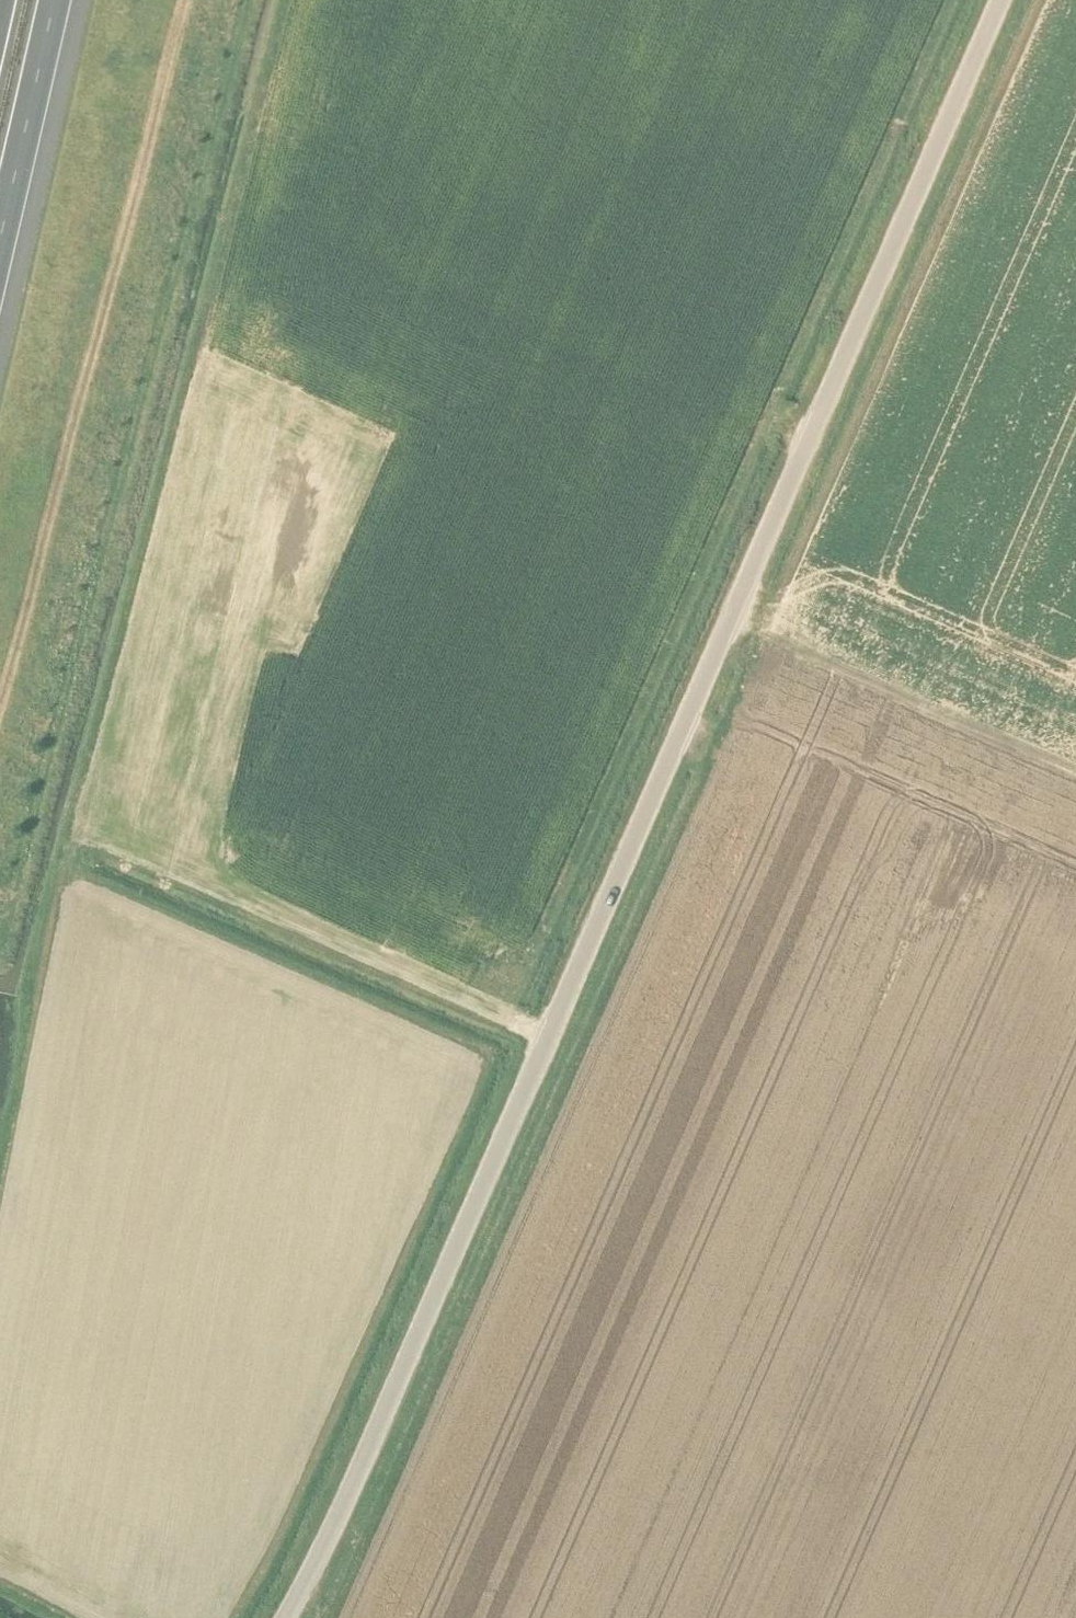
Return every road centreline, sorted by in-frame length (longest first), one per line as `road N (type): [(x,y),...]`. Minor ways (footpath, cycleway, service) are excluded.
road 1 (unclassified): [(284,1617),(351,1486),(1000,0)]
road 2 (track): [(185,0),(0,751)]
road 3 (track): [(26,645),(35,542),(73,333),(152,0)]
road 4 (motorway): [(0,236),(54,0)]
road 5 (track): [(740,595),(855,646)]

